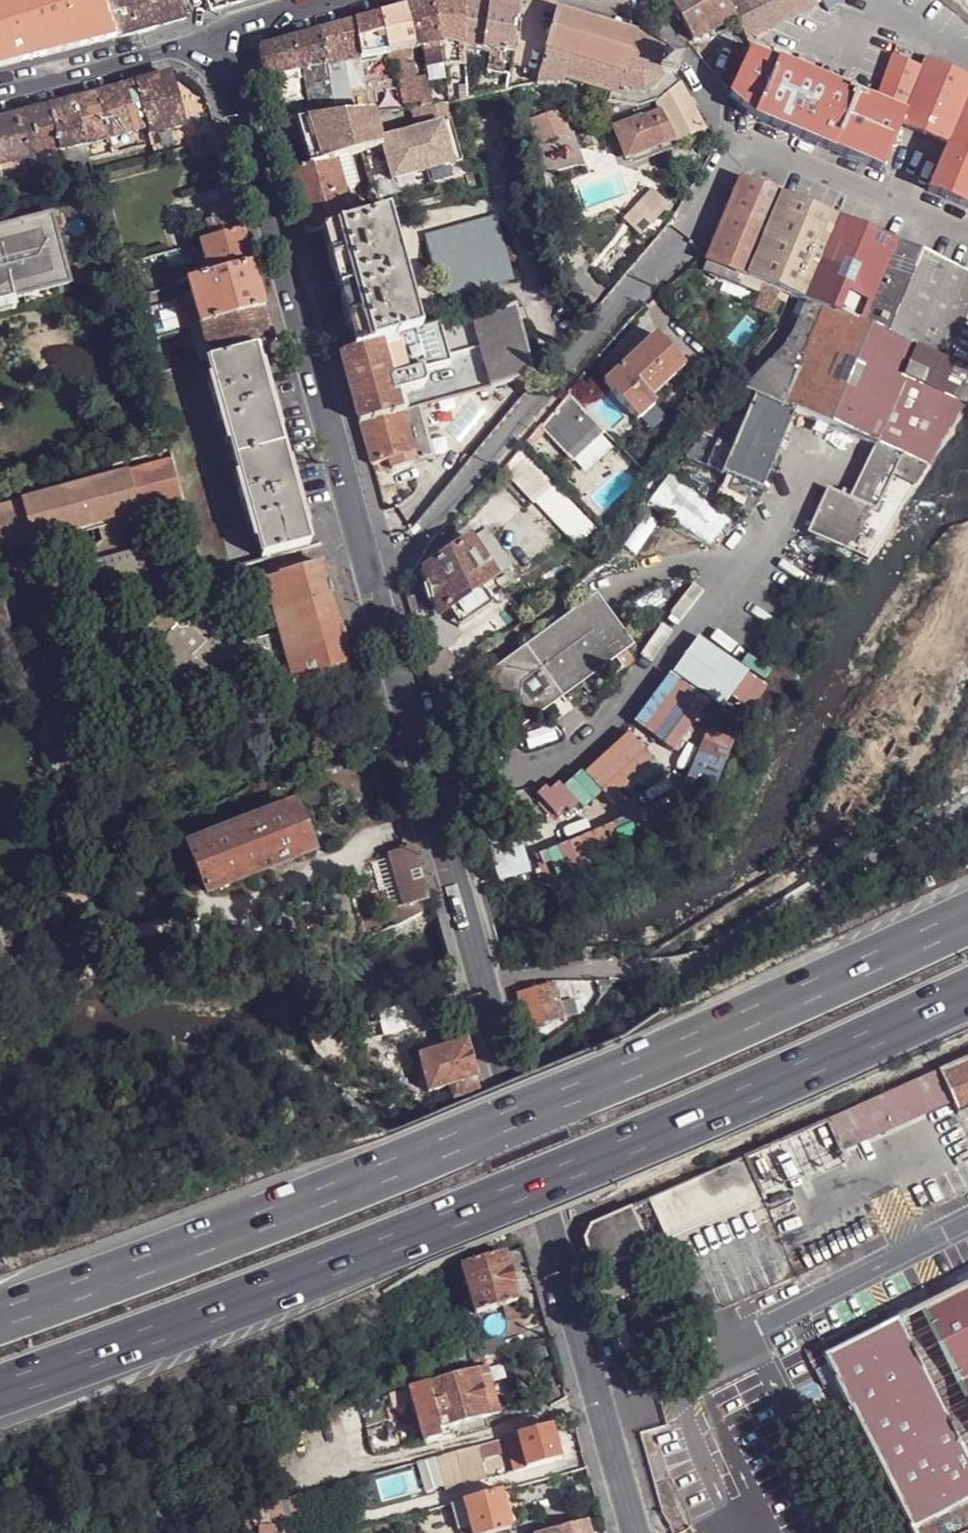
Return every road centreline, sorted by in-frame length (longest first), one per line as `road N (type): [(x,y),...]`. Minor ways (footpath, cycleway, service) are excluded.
road 1 (tertiary): [(218,37),(315,361),(638,1532)]
road 2 (motorway): [(967,916),(597,1083),(0,1317)]
road 3 (motorway): [(0,1389),(453,1219),(967,990)]
road 4 (tertiary): [(0,95),(218,37)]
road 5 (tertiary): [(218,37),(338,0)]

